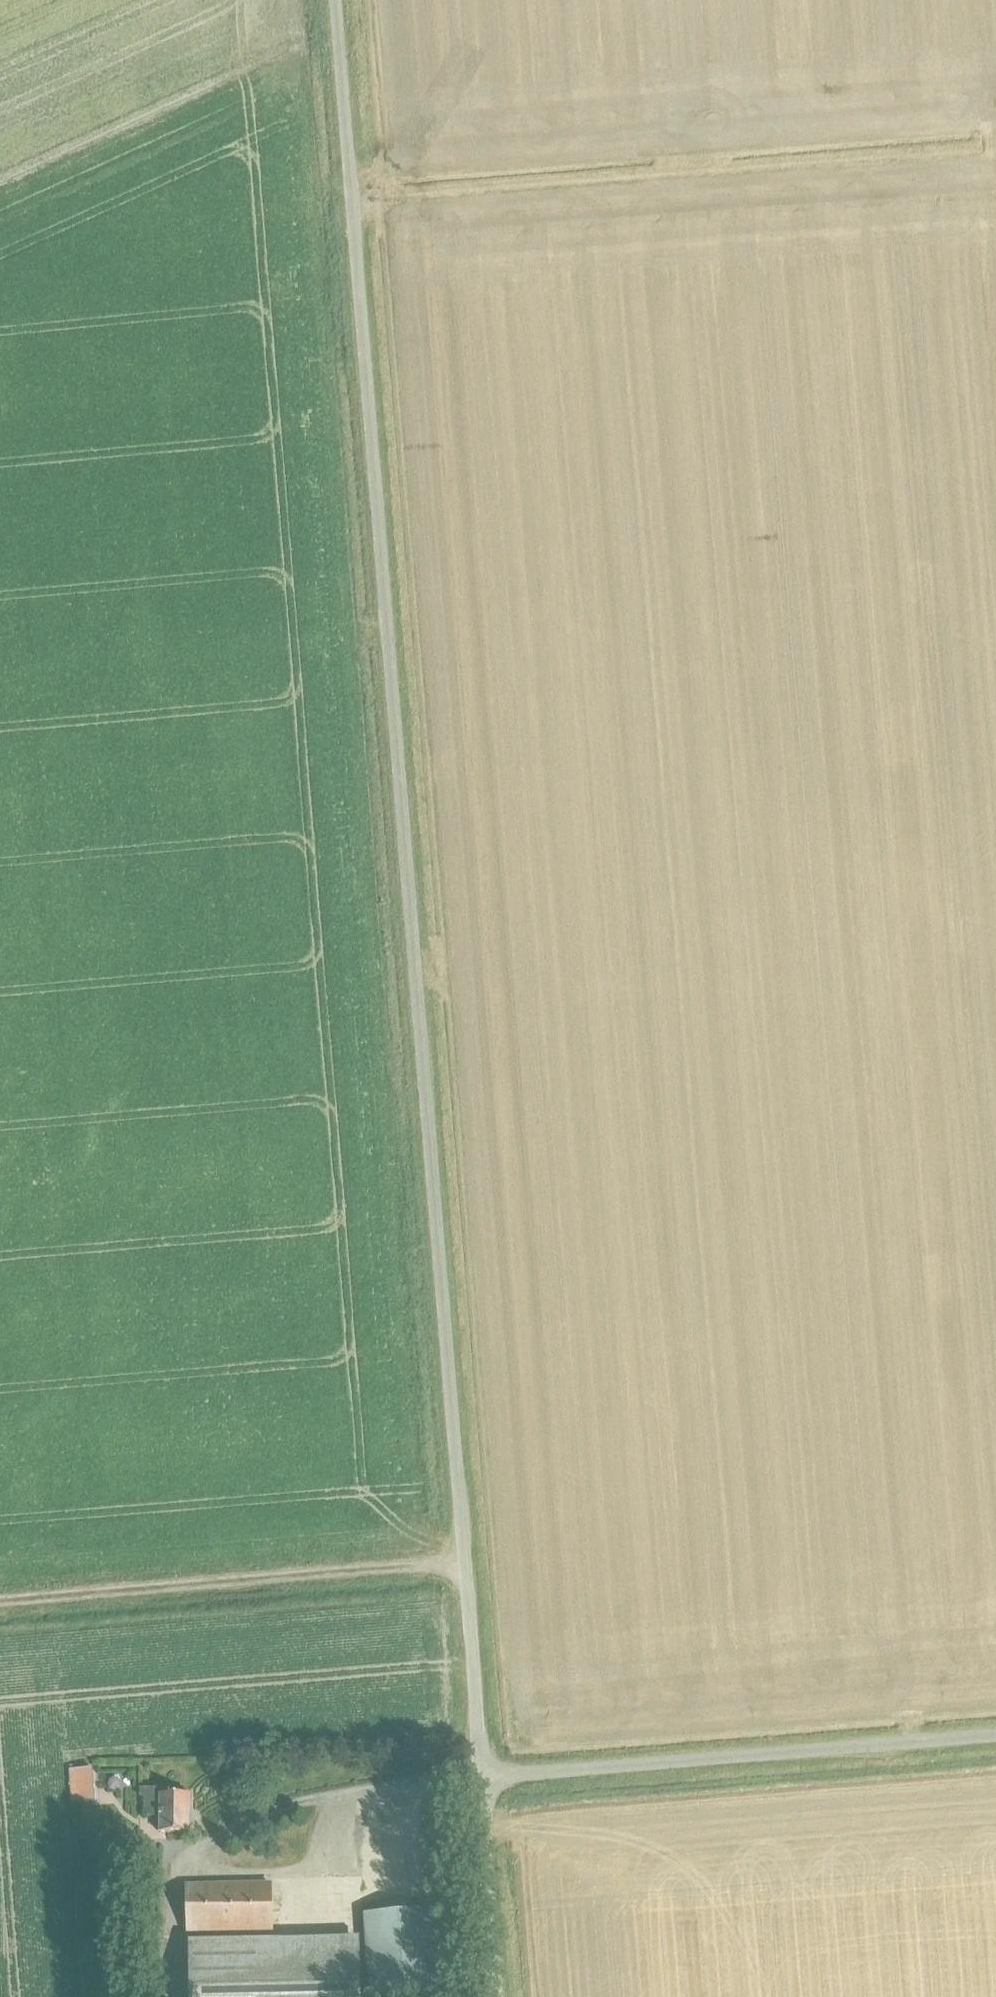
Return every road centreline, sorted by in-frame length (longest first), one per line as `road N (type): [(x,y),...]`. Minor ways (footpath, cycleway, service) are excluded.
road 1 (unclassified): [(484,1774),(380,775),(331,0)]
road 2 (unclassified): [(484,1774),(995,1735)]
road 3 (track): [(465,1564),(0,1601)]
road 4 (unclassified): [(502,1996),(484,1774)]

